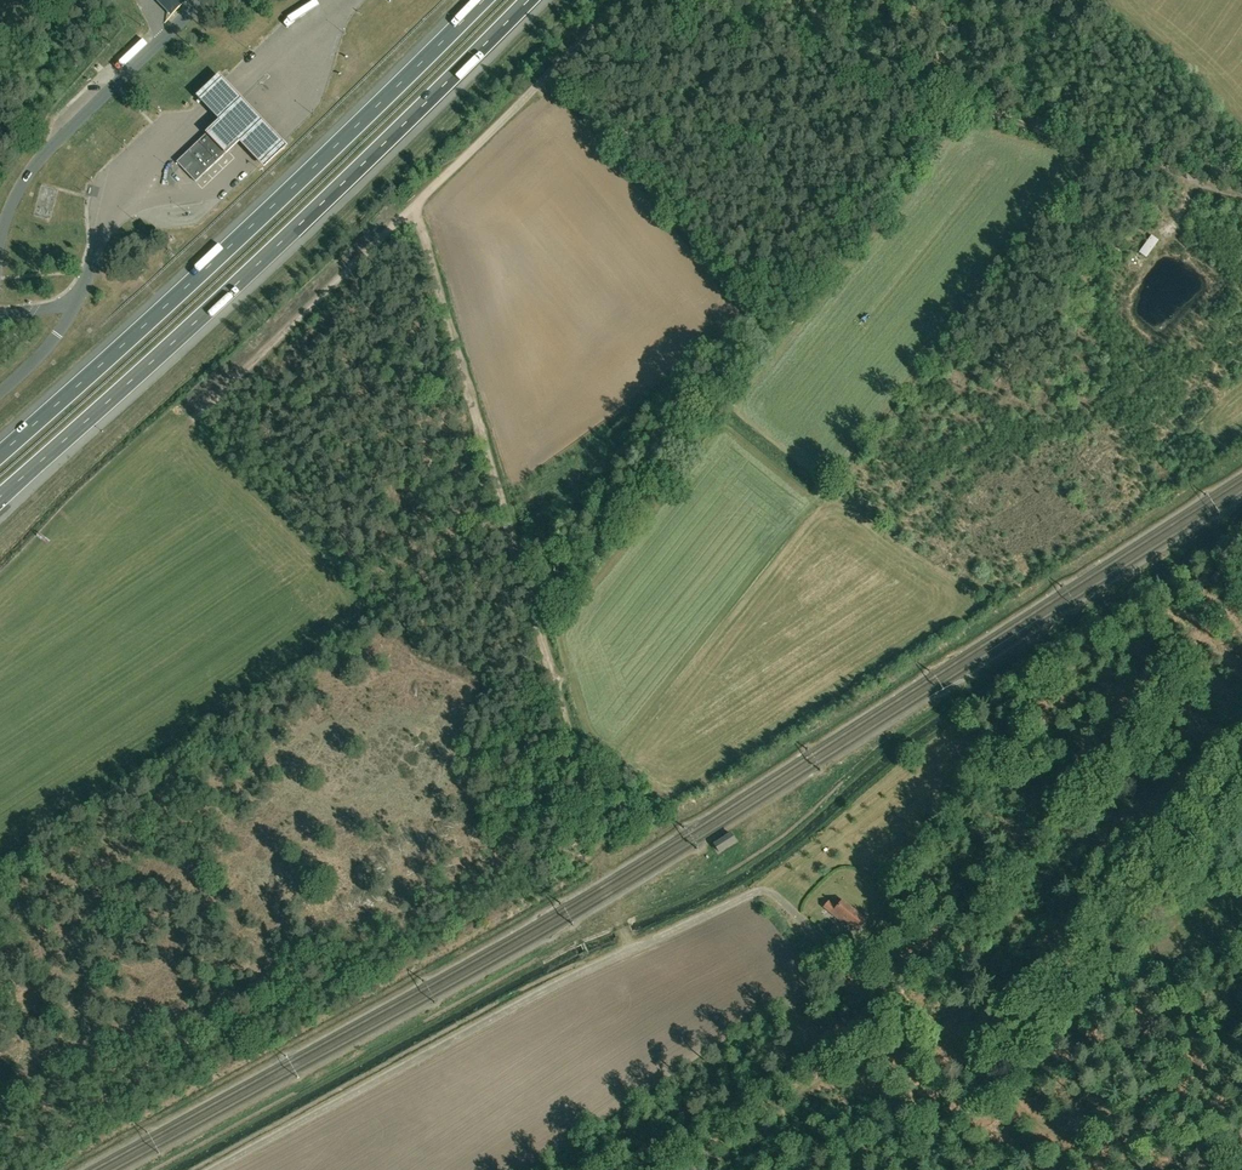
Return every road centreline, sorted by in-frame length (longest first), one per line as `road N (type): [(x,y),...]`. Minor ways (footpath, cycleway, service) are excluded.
road 1 (motorway): [(0,497),(323,203),(527,0)]
road 2 (track): [(428,196),(421,222),(600,849)]
road 3 (motorway): [(483,0),(264,215),(0,455)]
road 4 (track): [(1095,1169),(908,1013),(669,1169)]
road 5 (track): [(1241,766),(979,1072)]
road 6 (unclassified): [(428,196),(625,0)]

